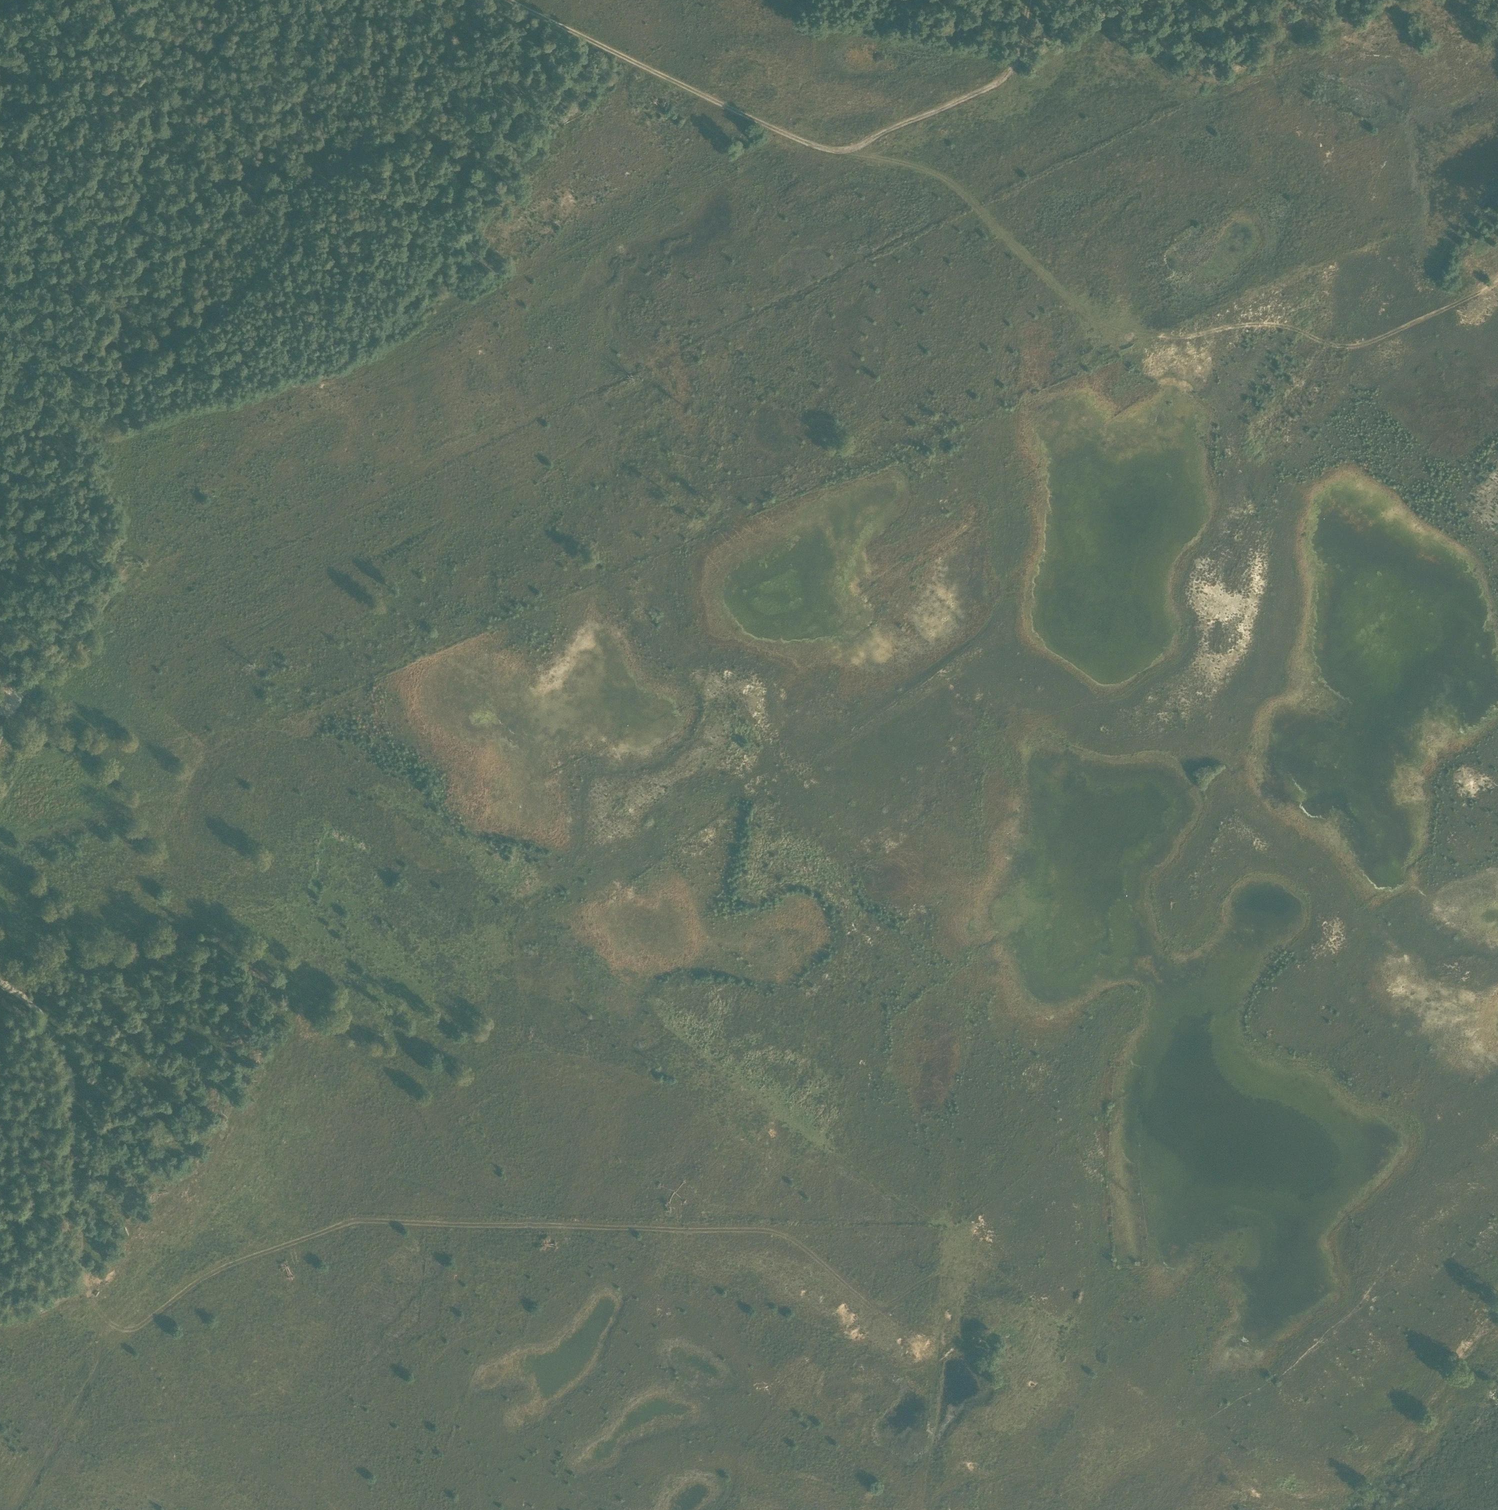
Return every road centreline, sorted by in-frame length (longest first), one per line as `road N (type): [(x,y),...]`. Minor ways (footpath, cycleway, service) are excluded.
road 1 (track): [(510,0),(799,138),(938,175),(1092,317),(1128,332),(1169,337),(1257,324),(1349,348),(1465,302),(1497,279)]
road 2 (track): [(0,1317),(48,1309),(84,1281),(63,1157),(69,1059),(46,1013),(0,981)]
road 3 (track): [(858,153),(879,135),(984,87),(1019,59),(1026,0)]

